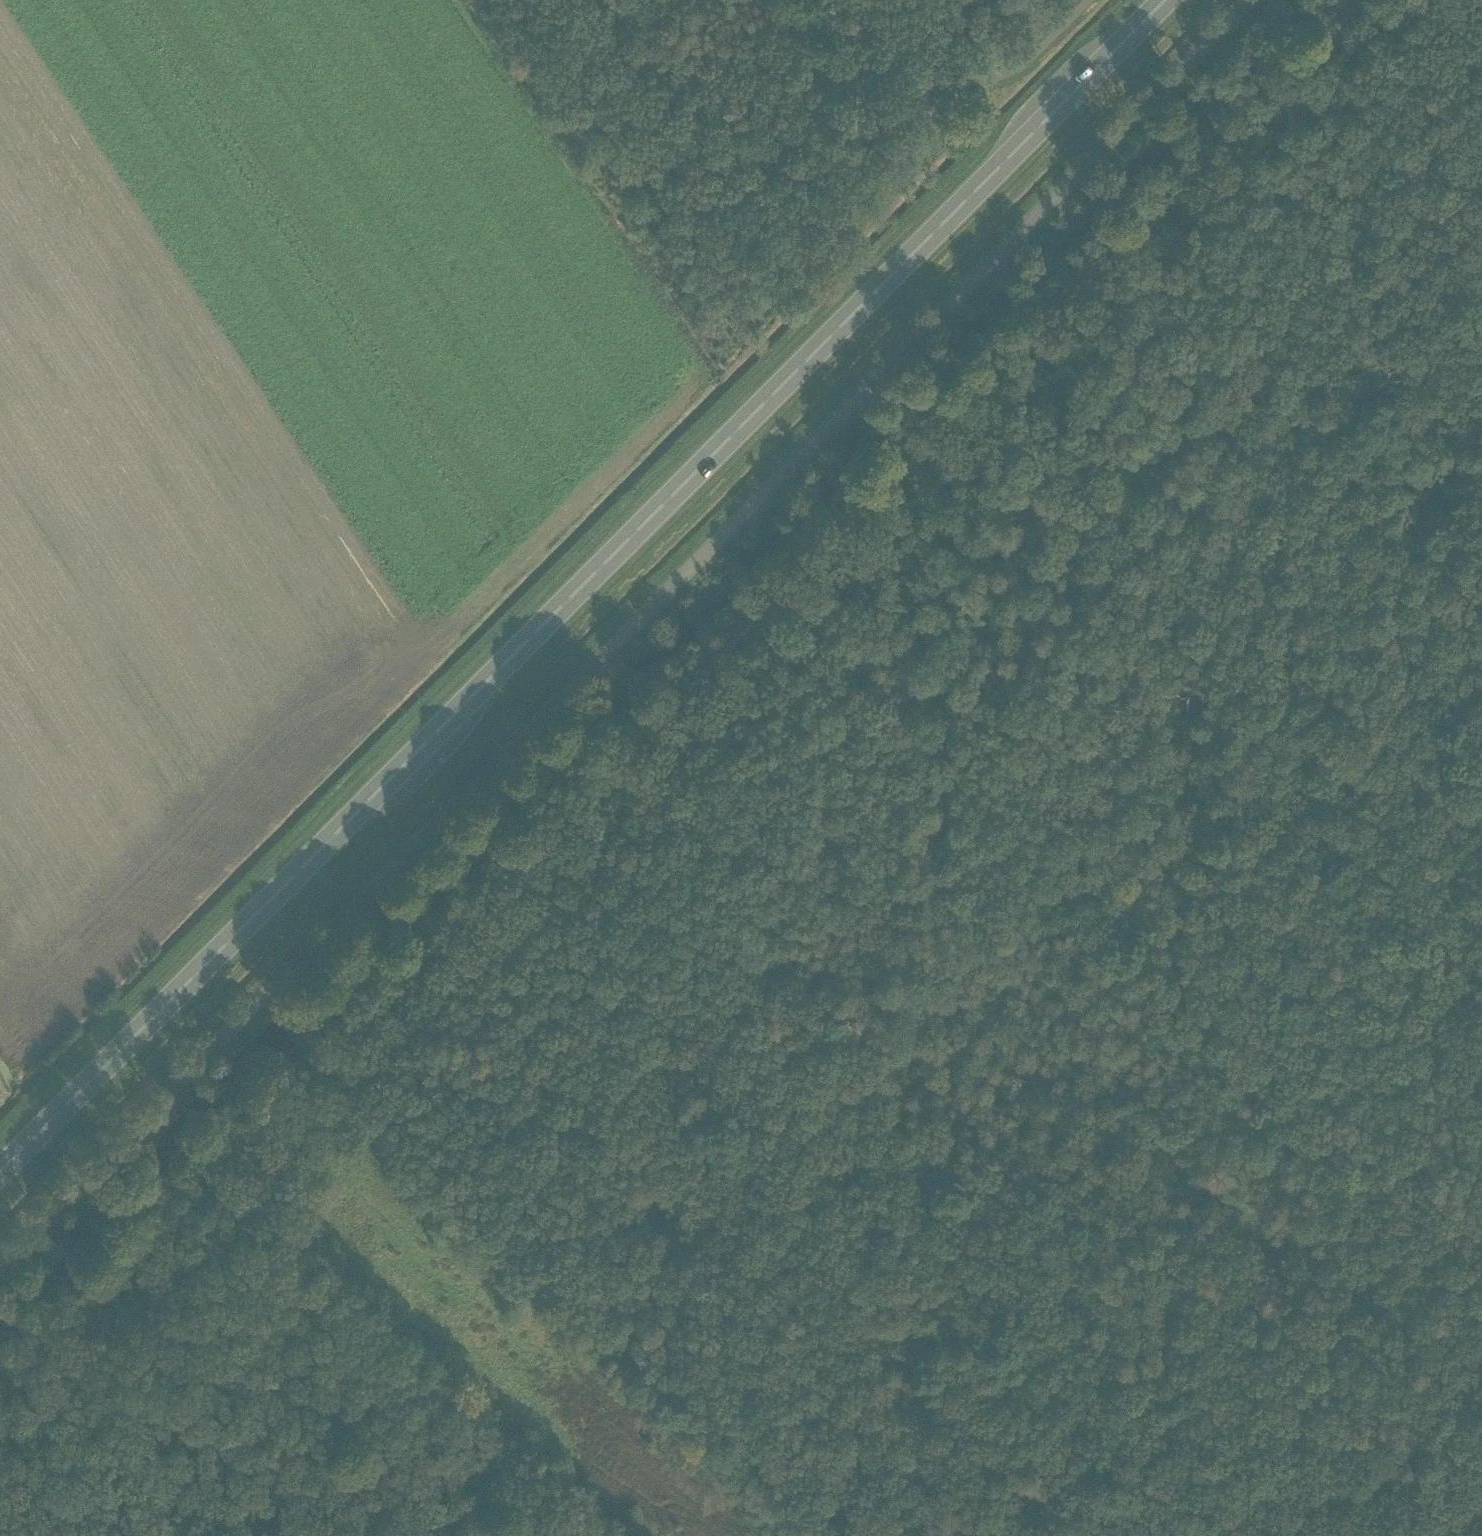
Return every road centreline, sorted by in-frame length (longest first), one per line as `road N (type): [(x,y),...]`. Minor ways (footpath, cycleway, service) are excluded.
road 1 (unclassified): [(0,1259),(1248,0)]
road 2 (trunk): [(0,1172),(1167,0)]
road 3 (track): [(0,1389),(766,612)]
road 4 (track): [(1481,1298),(766,612)]
road 5 (track): [(766,612),(1367,0)]

